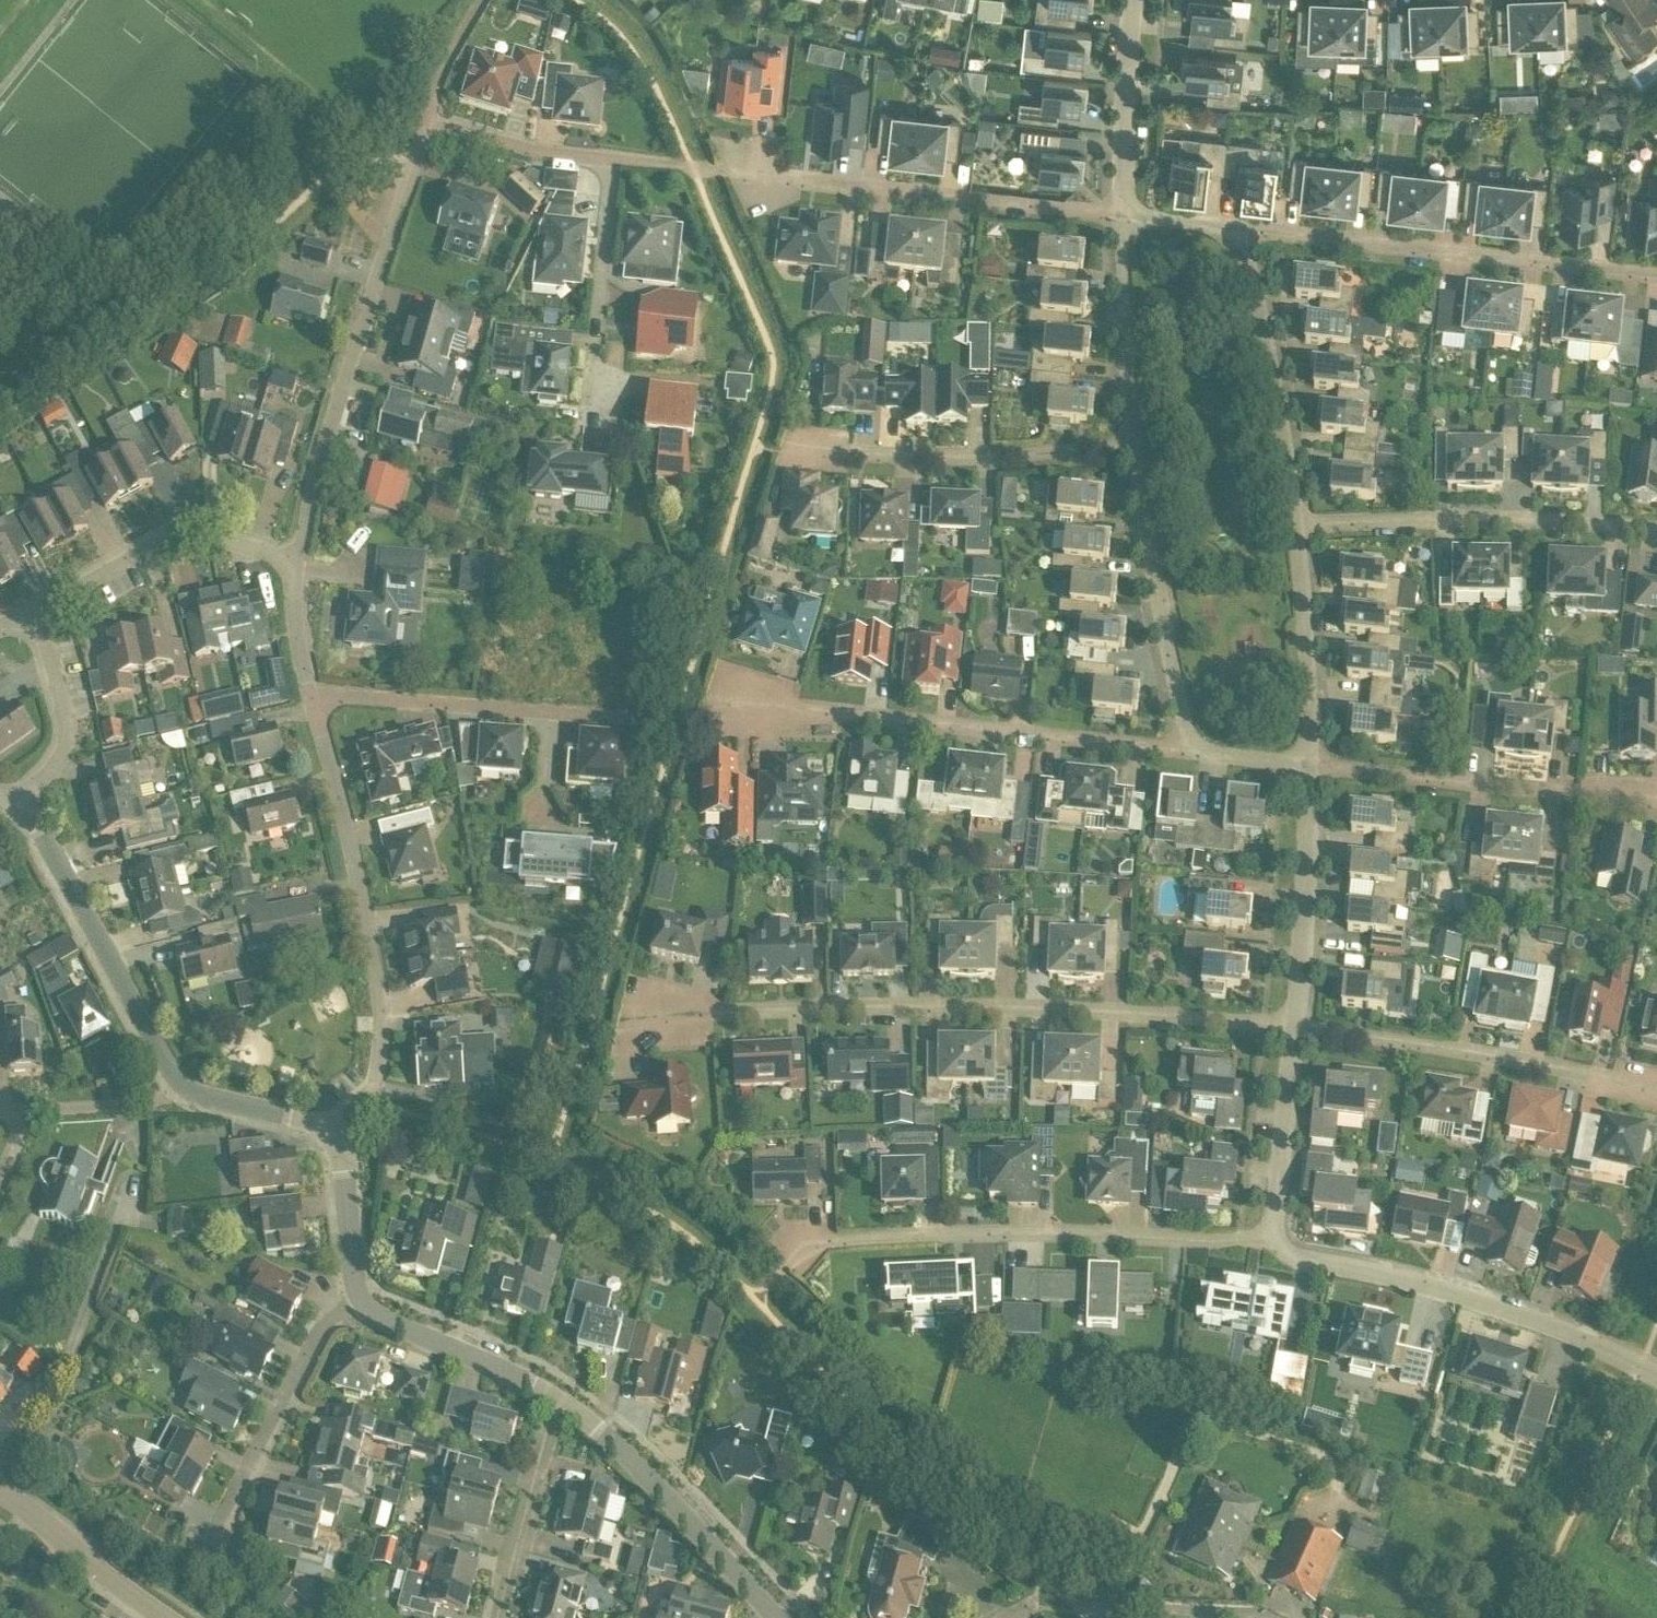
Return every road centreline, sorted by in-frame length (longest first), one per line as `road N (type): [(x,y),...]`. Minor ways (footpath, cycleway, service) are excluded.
road 1 (residential): [(589,411),(612,158),(432,123),(318,453),(296,562)]
road 2 (residential): [(1295,1030),(1014,1012),(676,1020),(624,1033)]
road 3 (residential): [(1186,749),(722,704)]
road 4 (residential): [(807,1246),(1012,1233),(1266,1240)]
road 5 (residential): [(327,1126),(364,1097),(381,1065),(386,1029),(316,698)]
road 6 (residential): [(1656,273),(1243,233)]
road 7 (residential): [(1656,1368),(1447,1290),(1297,1259),(1266,1240)]
road 8 (residential): [(1124,219),(721,165)]
road 9 (residential): [(1656,1096),(1295,1030)]
road 10 (residential): [(1656,531),(1566,513),(1301,526)]
road 11 (residential): [(1656,801),(1307,764)]
road 12 (residential): [(1134,450),(869,466),(790,456)]
road 13 (residential): [(183,1089),(25,799)]
road 14 (residential): [(1186,749),(1134,450)]
road 15 (residential): [(1301,526),(1243,233)]
road 16 (residential): [(772,1605),(648,1478),(559,1402)]
road 17 (residential): [(30,607),(182,525),(296,562)]
road 18 (residential): [(217,1537),(326,1321),(361,1295)]
road 19 (residential): [(1295,1030),(1307,764)]
road 20 (residential): [(1307,764),(1301,526)]
road 21 (residential): [(316,698),(552,711)]
road 22 (residential): [(1134,450),(1124,219)]
road 23 (residential): [(559,1402),(382,1316),(361,1295)]
road 24 (residential): [(498,1617),(559,1402)]
road 25 (residential): [(1124,219),(1134,0)]
road 26 (residential): [(1266,1240),(1295,1030)]
road 27 (residential): [(25,799),(64,745),(62,706),(30,607)]
road 28 (tertiary): [(170,1617),(0,1497)]
road 29 (residential): [(0,1111),(148,1103),(183,1089)]
road 30 (residential): [(361,1295),(339,1150),(327,1126)]
road 31 (residential): [(1079,1606),(1194,1606),(1241,1617)]
road 32 (residential): [(327,1126),(183,1089)]
road 33 (residential): [(316,698),(296,613),(296,562)]
road 34 (residential): [(1307,764),(1186,749)]
road 35 (residential): [(1243,233),(1124,219)]

